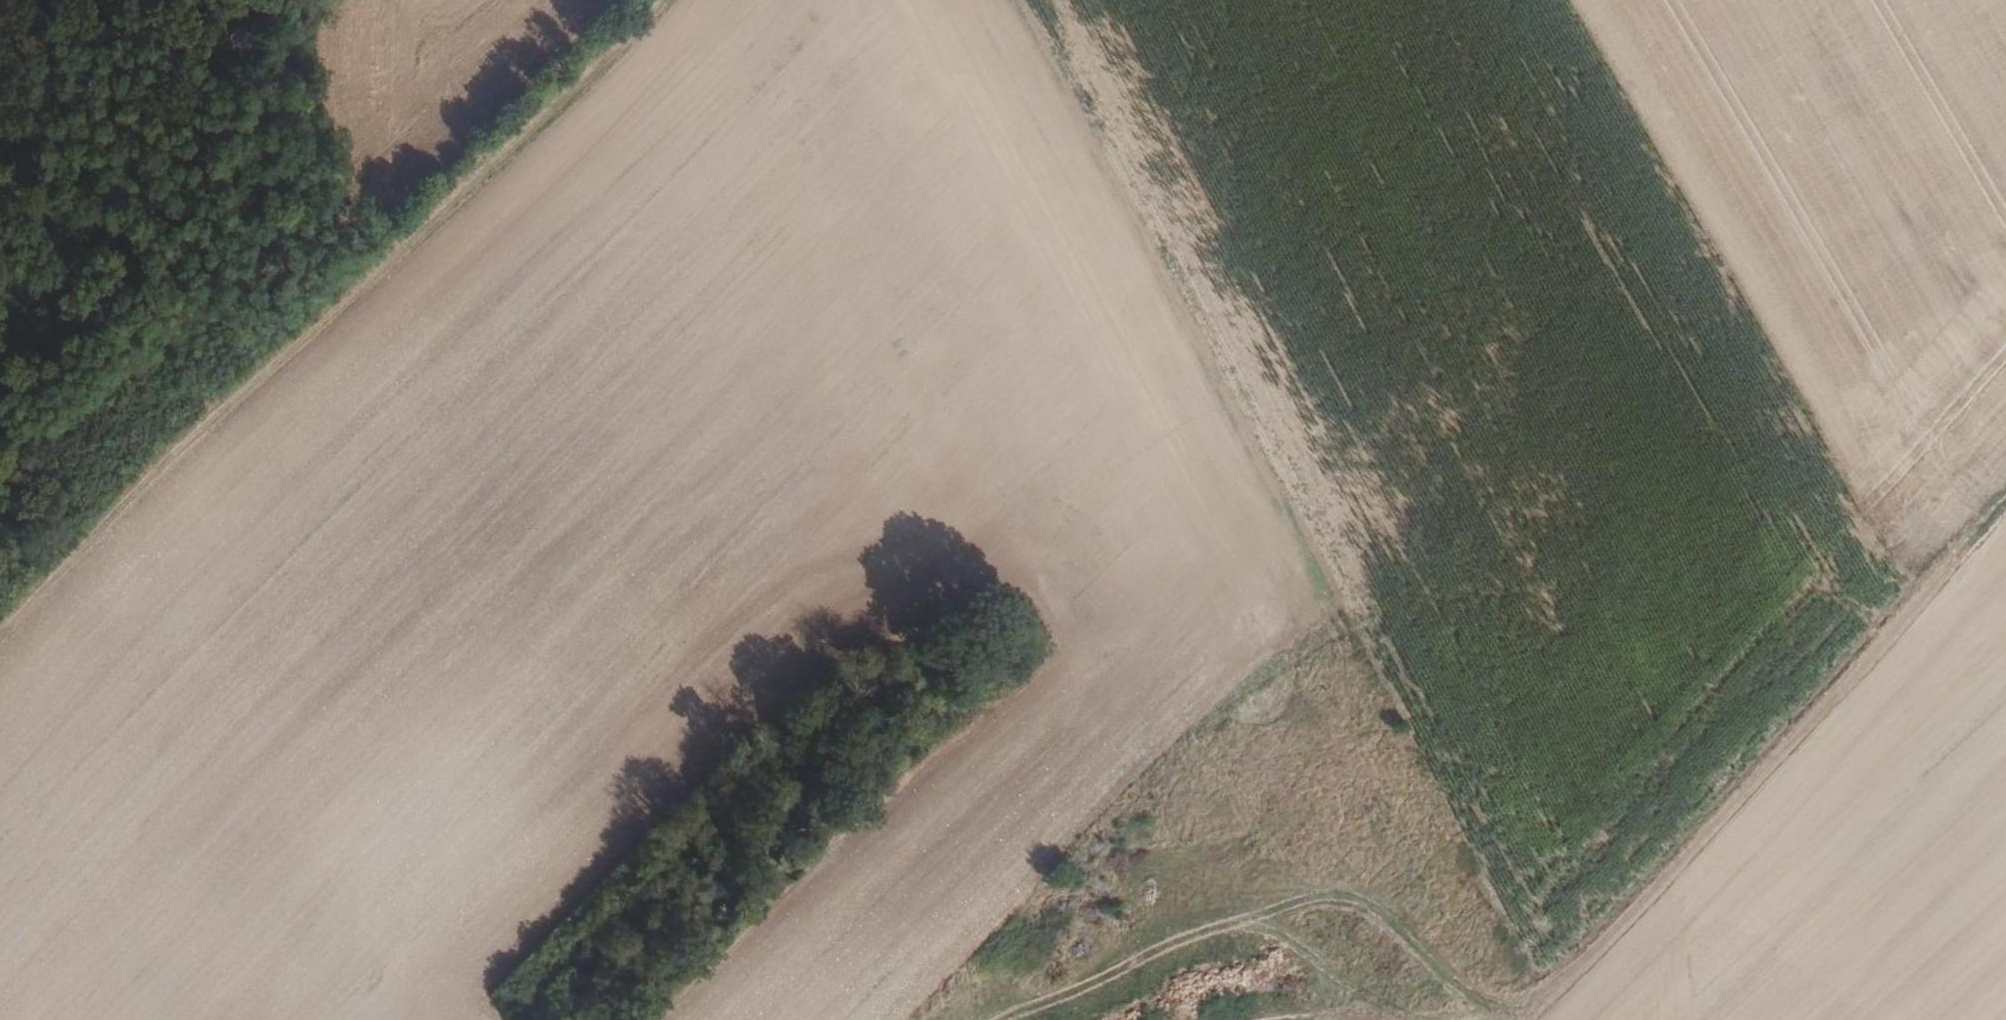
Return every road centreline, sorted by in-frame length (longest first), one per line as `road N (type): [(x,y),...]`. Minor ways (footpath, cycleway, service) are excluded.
road 1 (track): [(0,635),(89,533),(399,249),(652,0)]
road 2 (track): [(2005,519),(1534,1019)]

